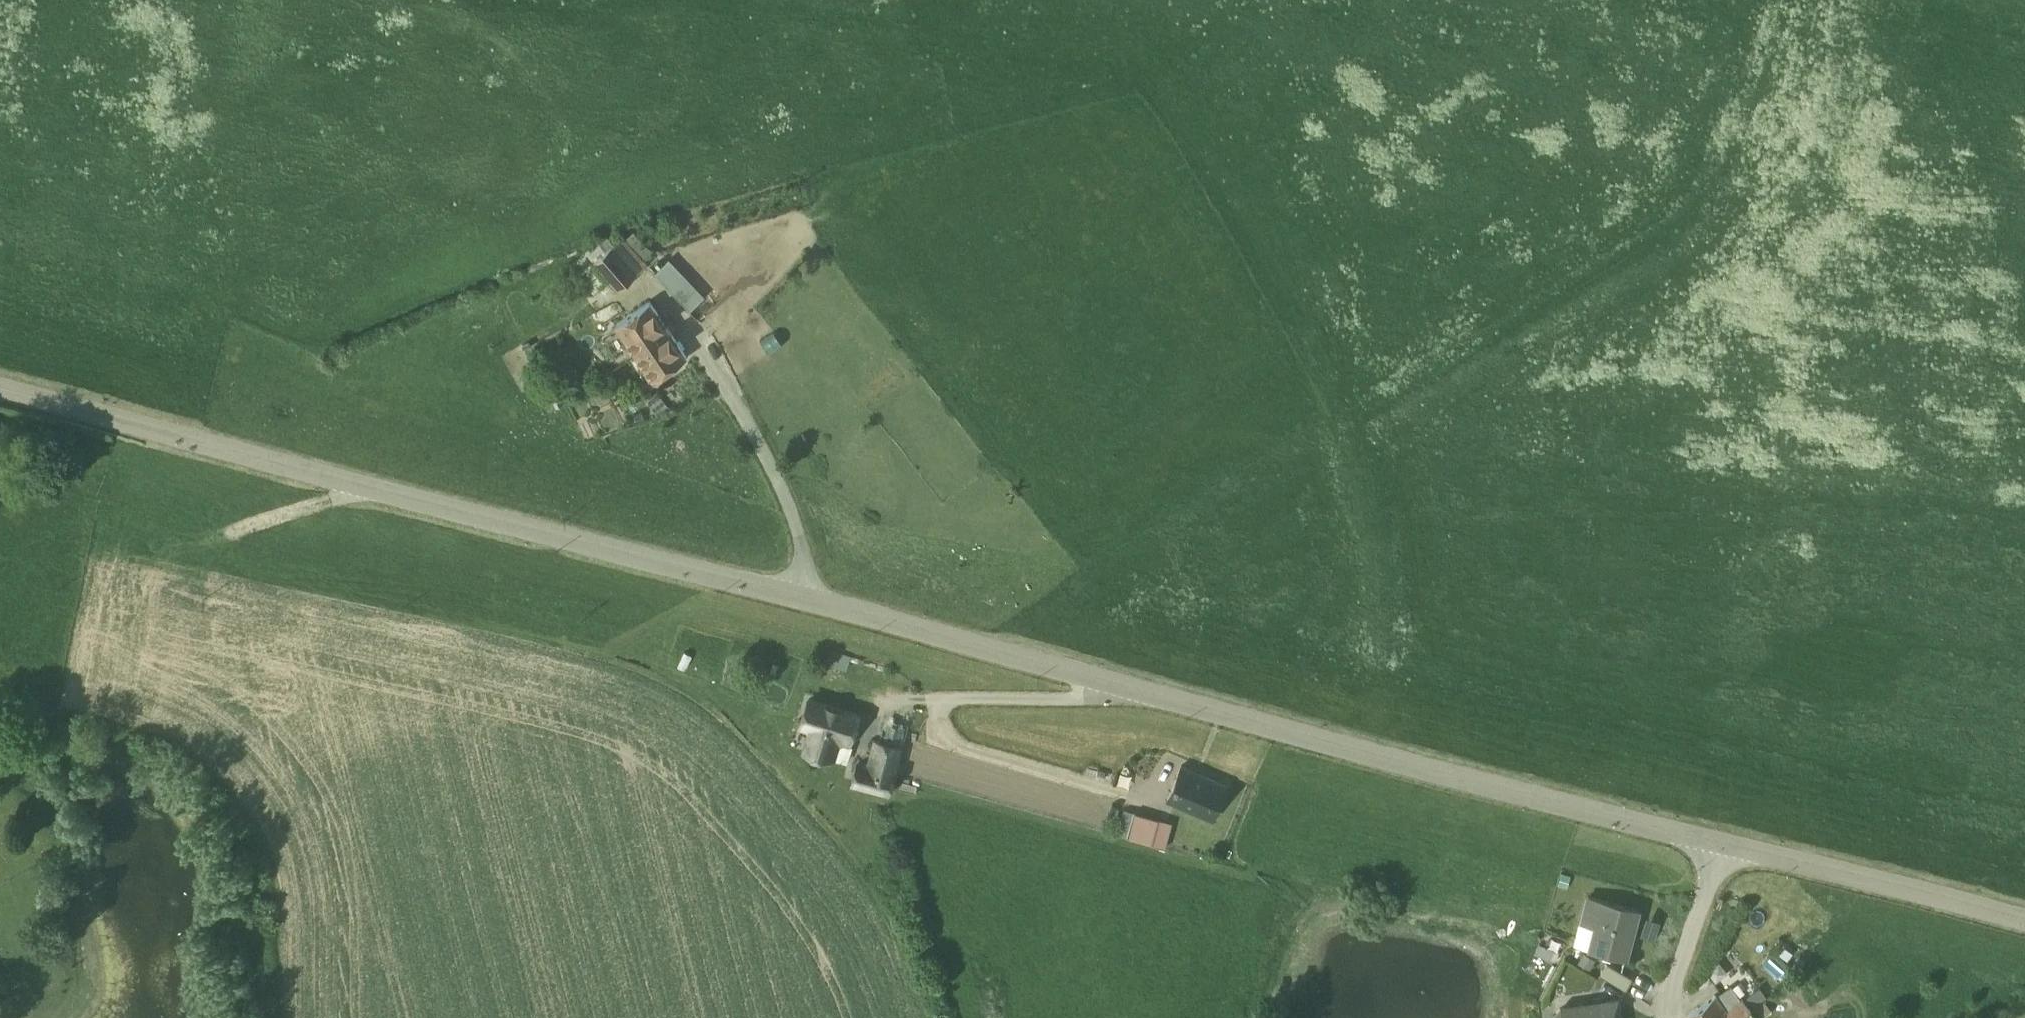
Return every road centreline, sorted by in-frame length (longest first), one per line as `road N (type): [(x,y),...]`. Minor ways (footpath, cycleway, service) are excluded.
road 1 (unclassified): [(0,389),(1717,837)]
road 2 (unclassified): [(1717,837),(2024,916)]
road 3 (unclassified): [(1670,1017),(1717,837)]

